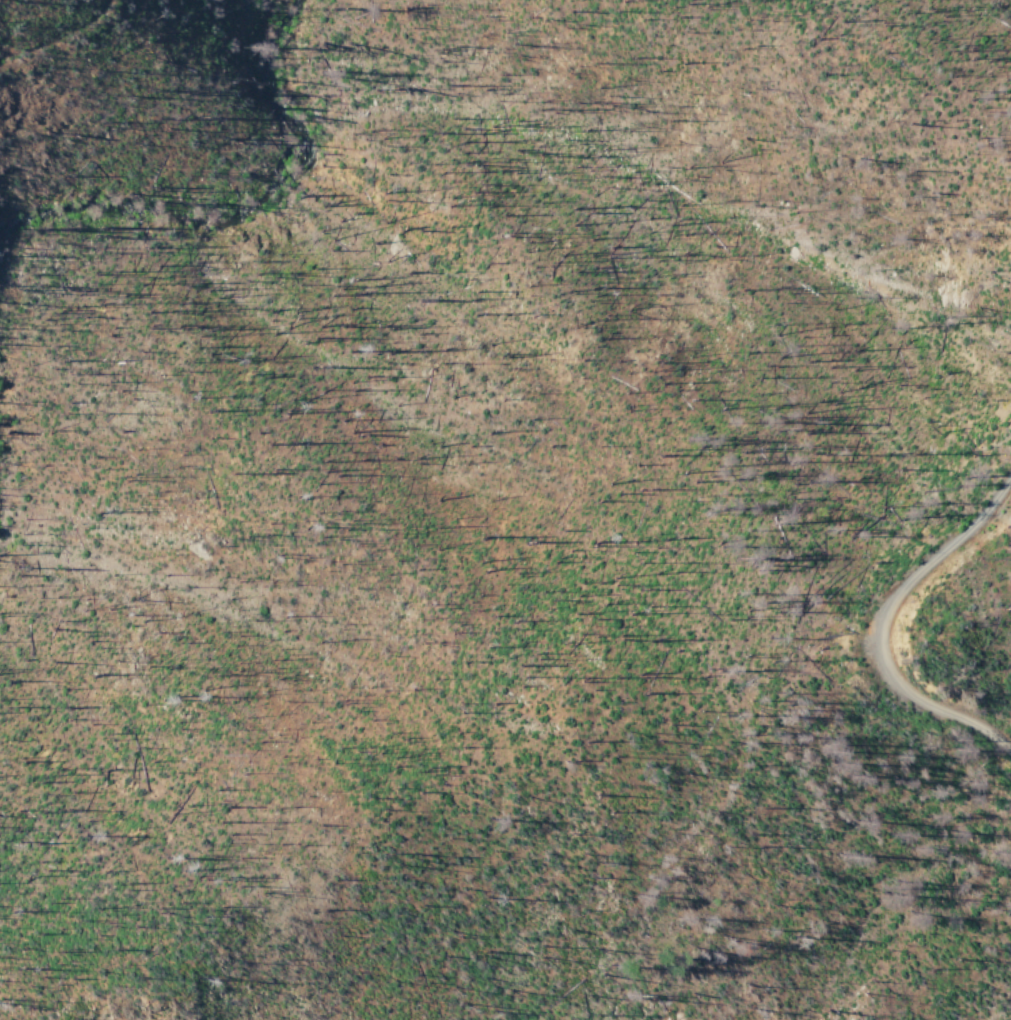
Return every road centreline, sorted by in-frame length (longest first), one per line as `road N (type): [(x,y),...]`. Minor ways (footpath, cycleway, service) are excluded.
road 1 (residential): [(1010,858),(944,805),(889,684),(945,542),(1010,451)]

